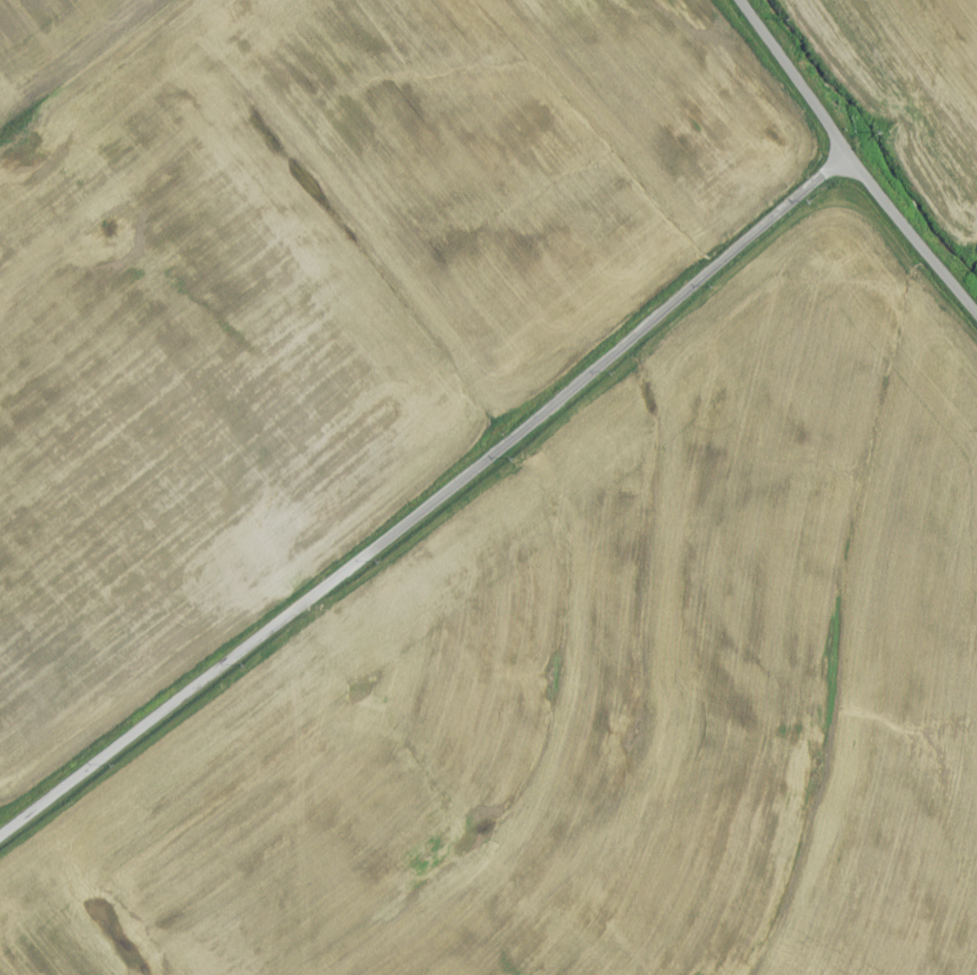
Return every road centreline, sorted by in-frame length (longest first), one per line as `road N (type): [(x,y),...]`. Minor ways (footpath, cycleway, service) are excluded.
road 1 (residential): [(0,839),(510,448),(847,159)]
road 2 (residential): [(976,314),(847,159),(731,0)]

